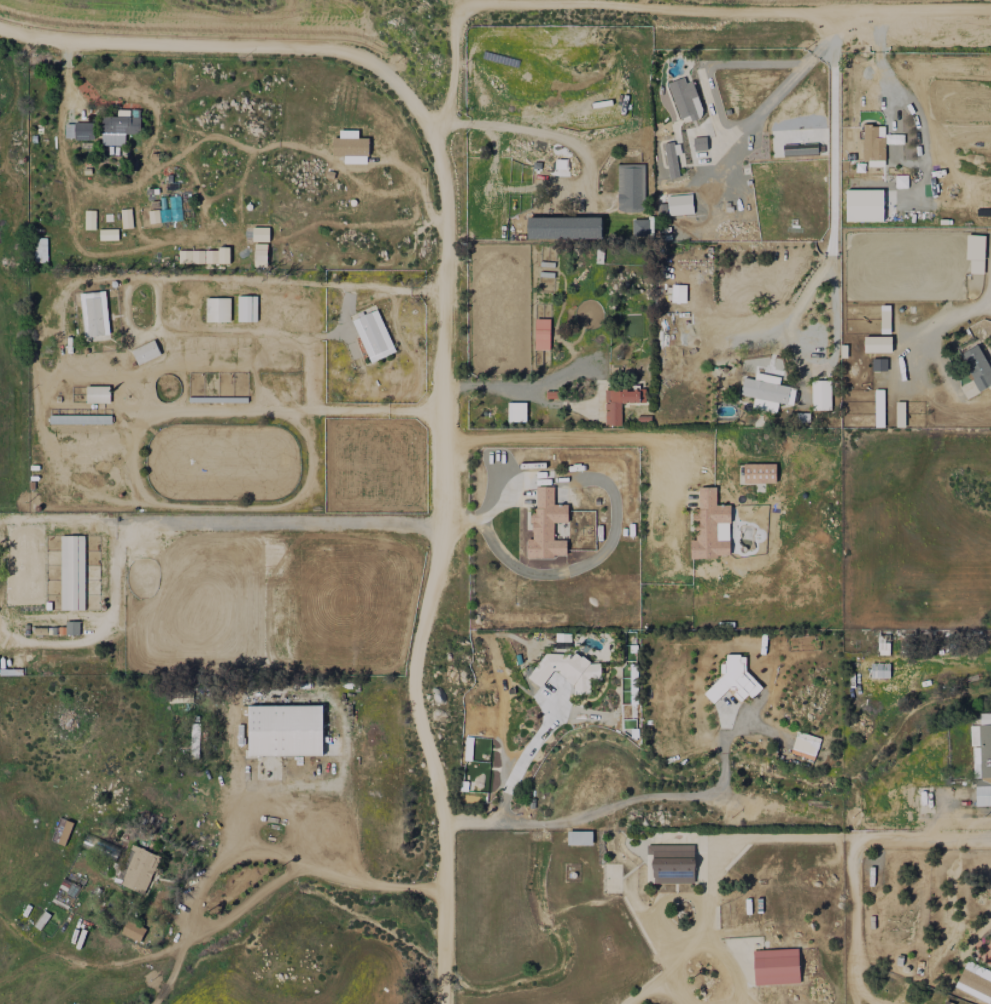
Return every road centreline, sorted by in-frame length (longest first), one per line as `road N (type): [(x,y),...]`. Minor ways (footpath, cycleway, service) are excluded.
road 1 (residential): [(446,1003),(447,822),(414,686),(441,552),(449,329),(446,171),(437,134)]
road 2 (residential): [(437,134),(455,87),(462,9),(475,4),(990,12)]
road 3 (residential): [(5,615),(15,548),(30,527),(53,521),(442,522)]
road 4 (residential): [(0,28),(93,42),(355,53),(384,72),(437,134)]
road 5 (residential): [(443,436),(635,436),(695,459),(726,482)]
road 6 (residential): [(860,840),(853,855),(858,1003)]
road 7 (residential): [(990,837),(860,840)]

